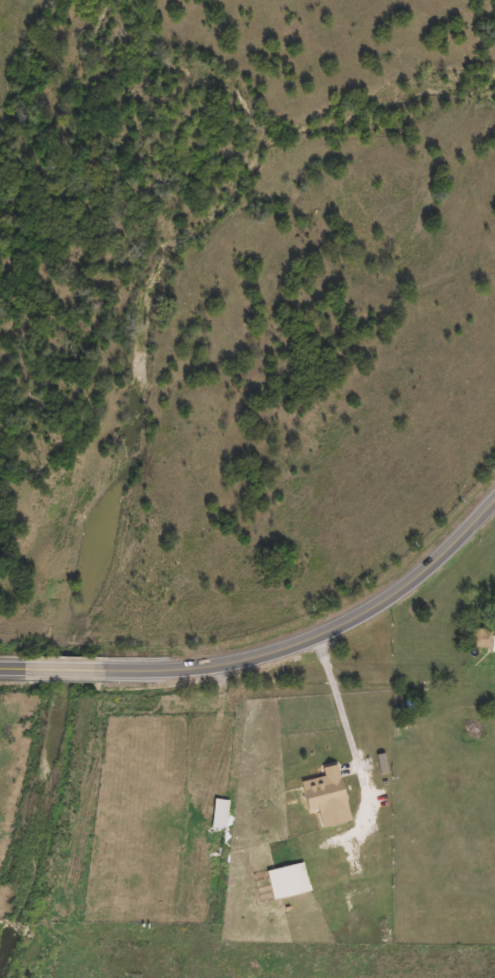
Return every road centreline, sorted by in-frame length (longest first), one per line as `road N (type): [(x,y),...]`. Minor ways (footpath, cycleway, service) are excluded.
road 1 (secondary): [(0,669),(177,671),(307,643),(413,583),(494,501)]

